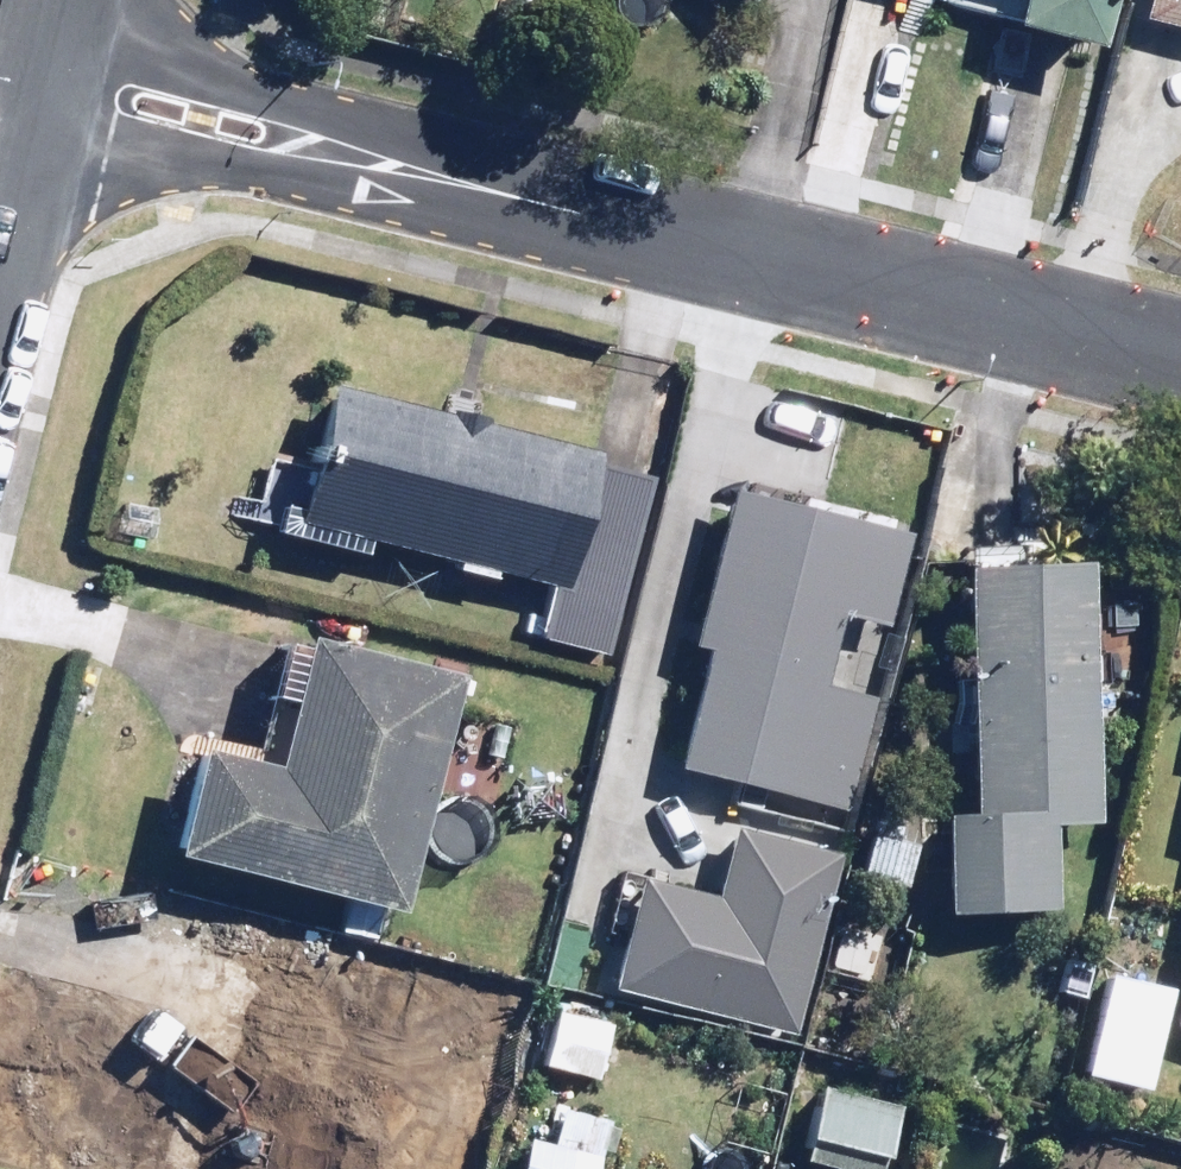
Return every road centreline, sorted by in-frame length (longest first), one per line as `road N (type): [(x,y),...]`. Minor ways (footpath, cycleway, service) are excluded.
road 1 (residential): [(43,96),(1180,365)]
road 2 (residential): [(43,96),(0,268)]

